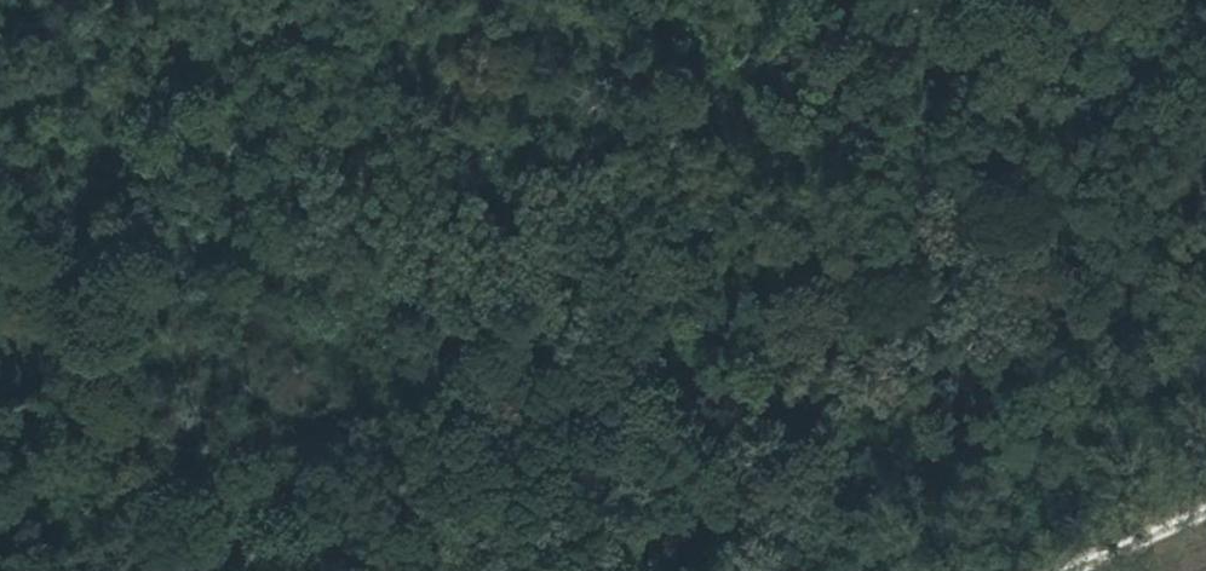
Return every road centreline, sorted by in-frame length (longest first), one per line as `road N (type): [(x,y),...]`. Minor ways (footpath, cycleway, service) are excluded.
road 1 (track): [(1205,505),(1060,570)]

